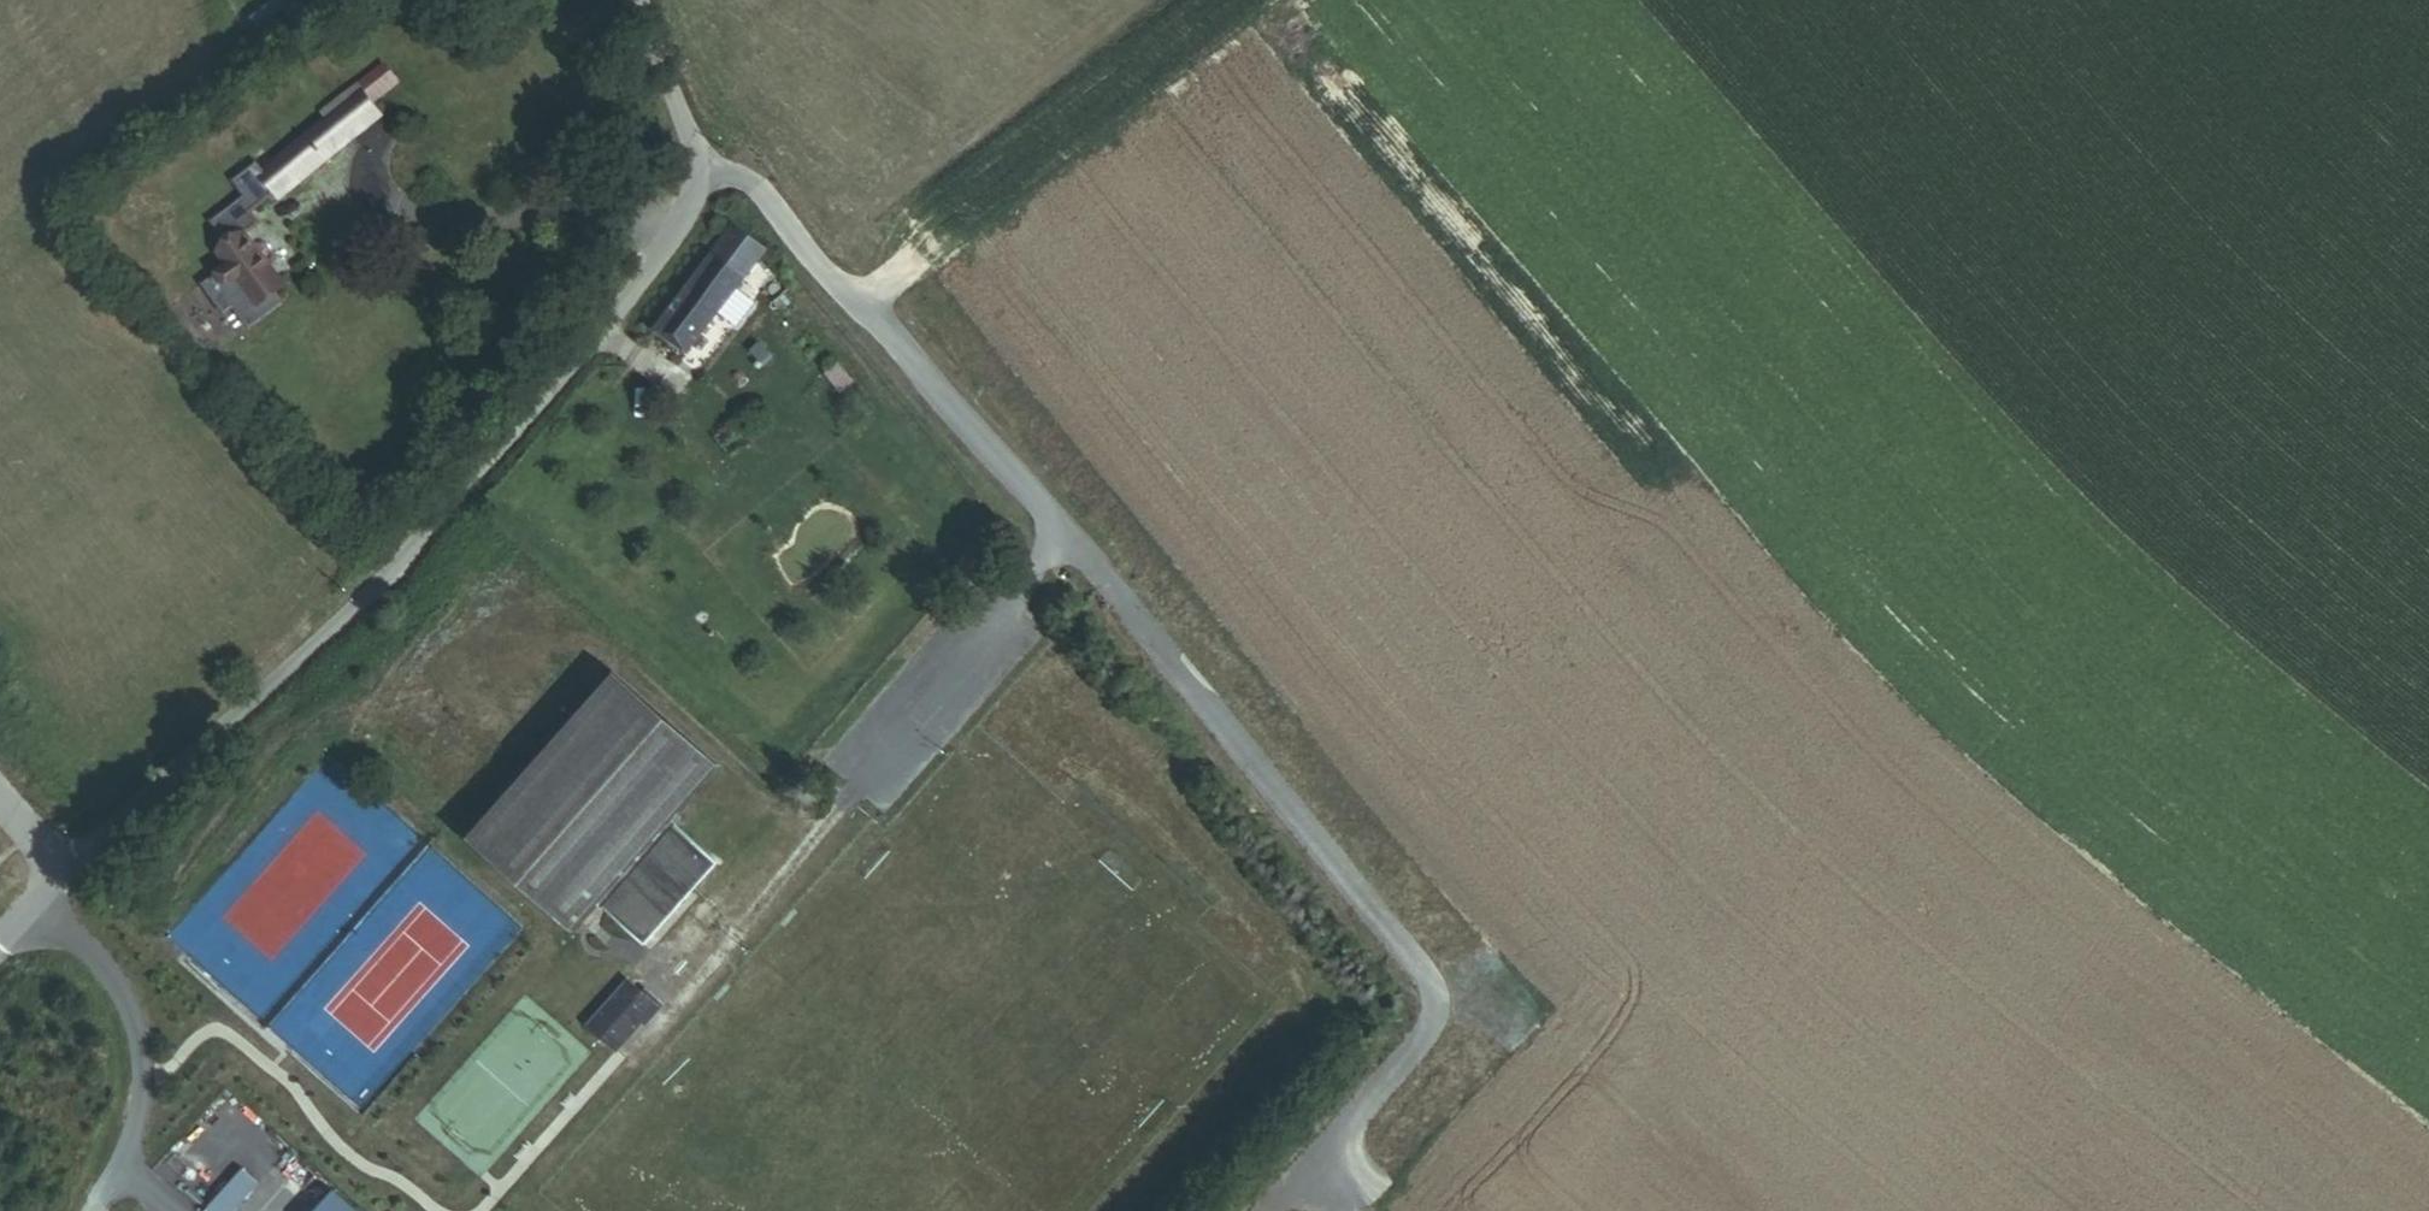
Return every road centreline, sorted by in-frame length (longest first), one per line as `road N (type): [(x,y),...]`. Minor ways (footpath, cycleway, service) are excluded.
road 1 (unclassified): [(640,0),(691,151),(692,210),(652,280),(397,567),(60,862),(0,939)]

